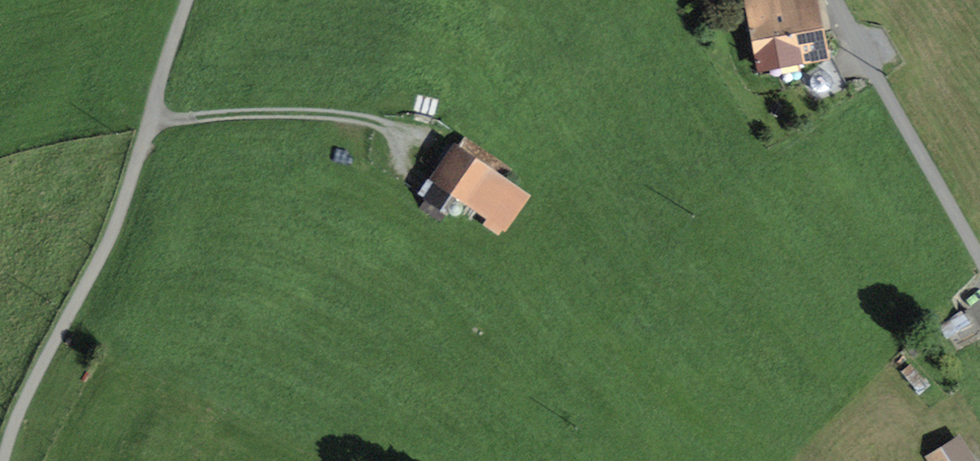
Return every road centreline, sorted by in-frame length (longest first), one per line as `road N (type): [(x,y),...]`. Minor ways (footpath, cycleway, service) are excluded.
road 1 (track): [(4,460),(31,388),(128,195),(188,0)]
road 2 (unclassified): [(979,260),(830,0)]
road 3 (track): [(150,122),(334,116),(432,145)]

